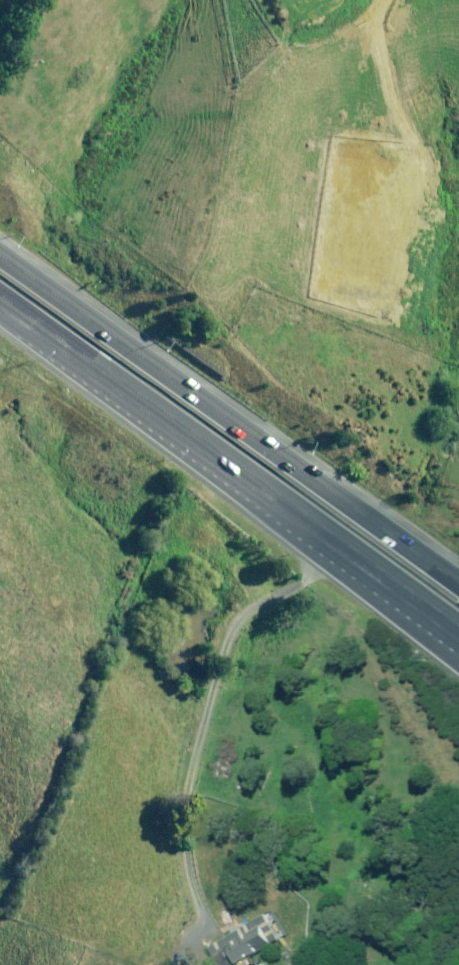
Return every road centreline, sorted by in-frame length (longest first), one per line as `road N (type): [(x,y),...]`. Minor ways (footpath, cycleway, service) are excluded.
road 1 (motorway): [(0,254),(458,588)]
road 2 (motorway): [(456,624),(0,296)]

